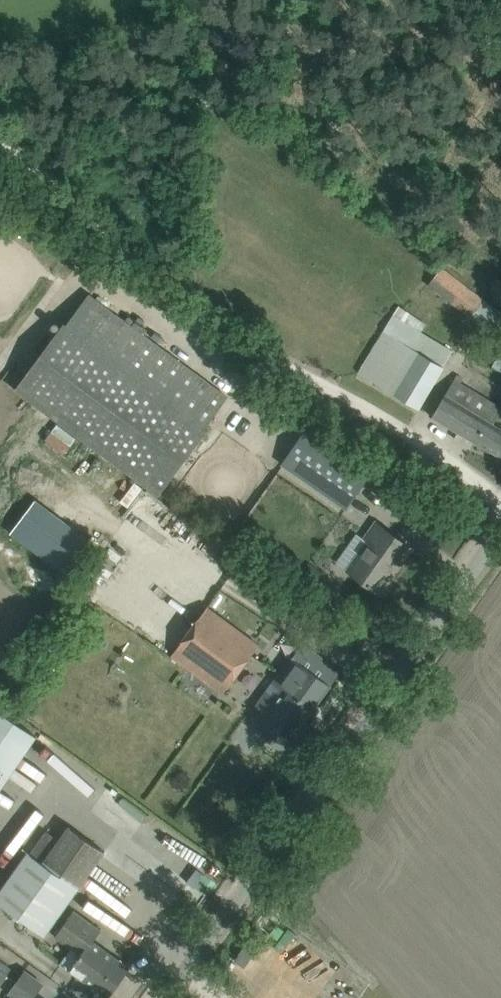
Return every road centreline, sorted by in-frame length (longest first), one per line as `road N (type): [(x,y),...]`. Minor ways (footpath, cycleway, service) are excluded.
road 1 (unclassified): [(500,501),(415,434),(151,288),(0,131)]
road 2 (tertiary): [(169,997),(500,534)]

